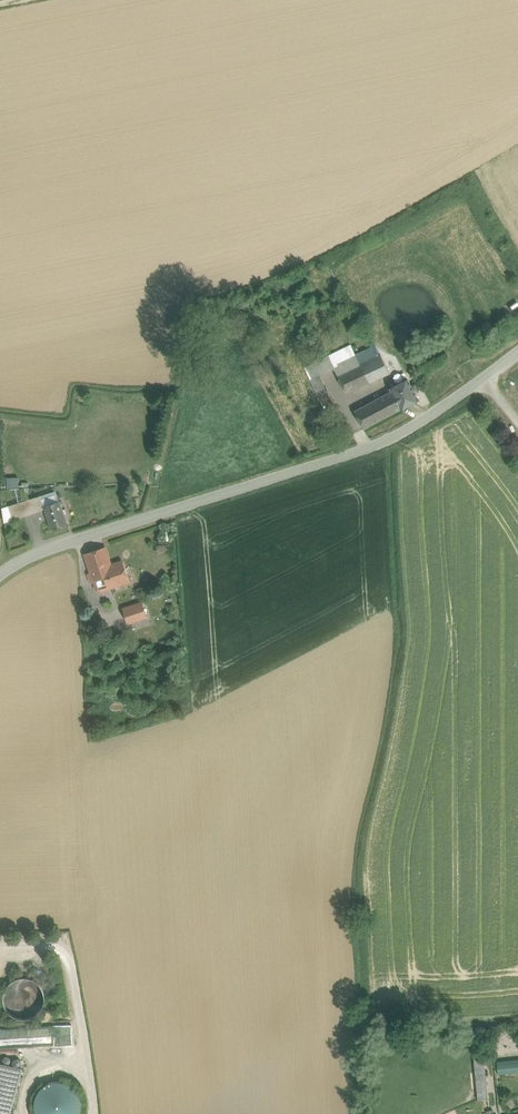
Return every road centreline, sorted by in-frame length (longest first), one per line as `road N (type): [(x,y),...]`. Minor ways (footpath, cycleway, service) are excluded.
road 1 (tertiary): [(517,352),(402,435),(13,560),(0,573)]

